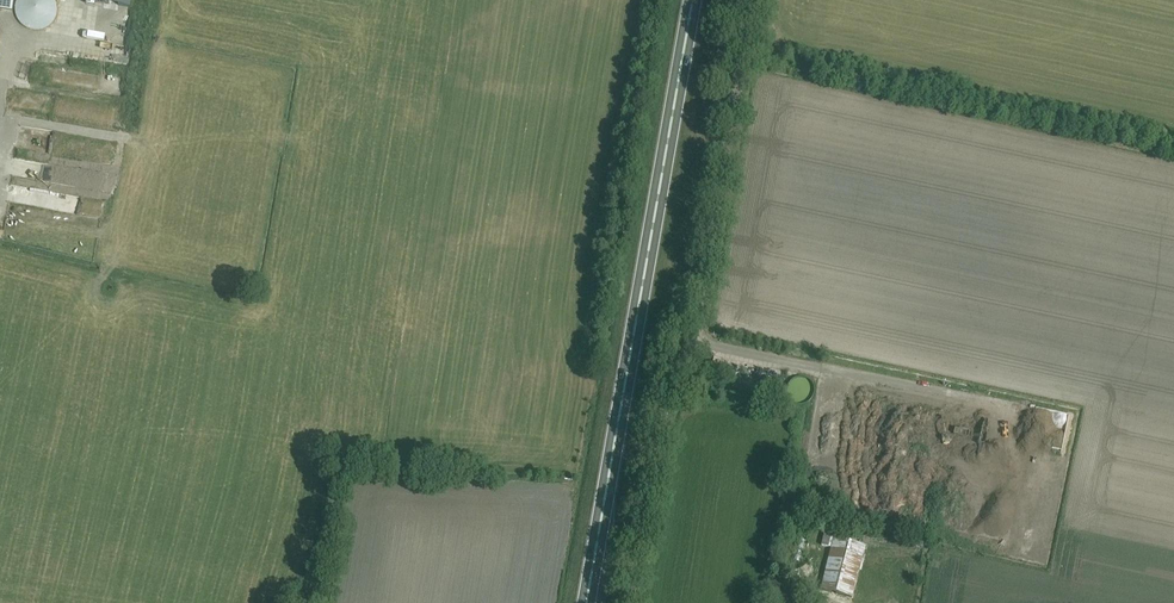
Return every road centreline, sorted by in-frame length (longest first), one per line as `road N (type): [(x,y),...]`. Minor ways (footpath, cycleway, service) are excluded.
road 1 (unclassified): [(627,602),(658,431),(694,329),(754,0)]
road 2 (trunk): [(587,602),(693,0)]

